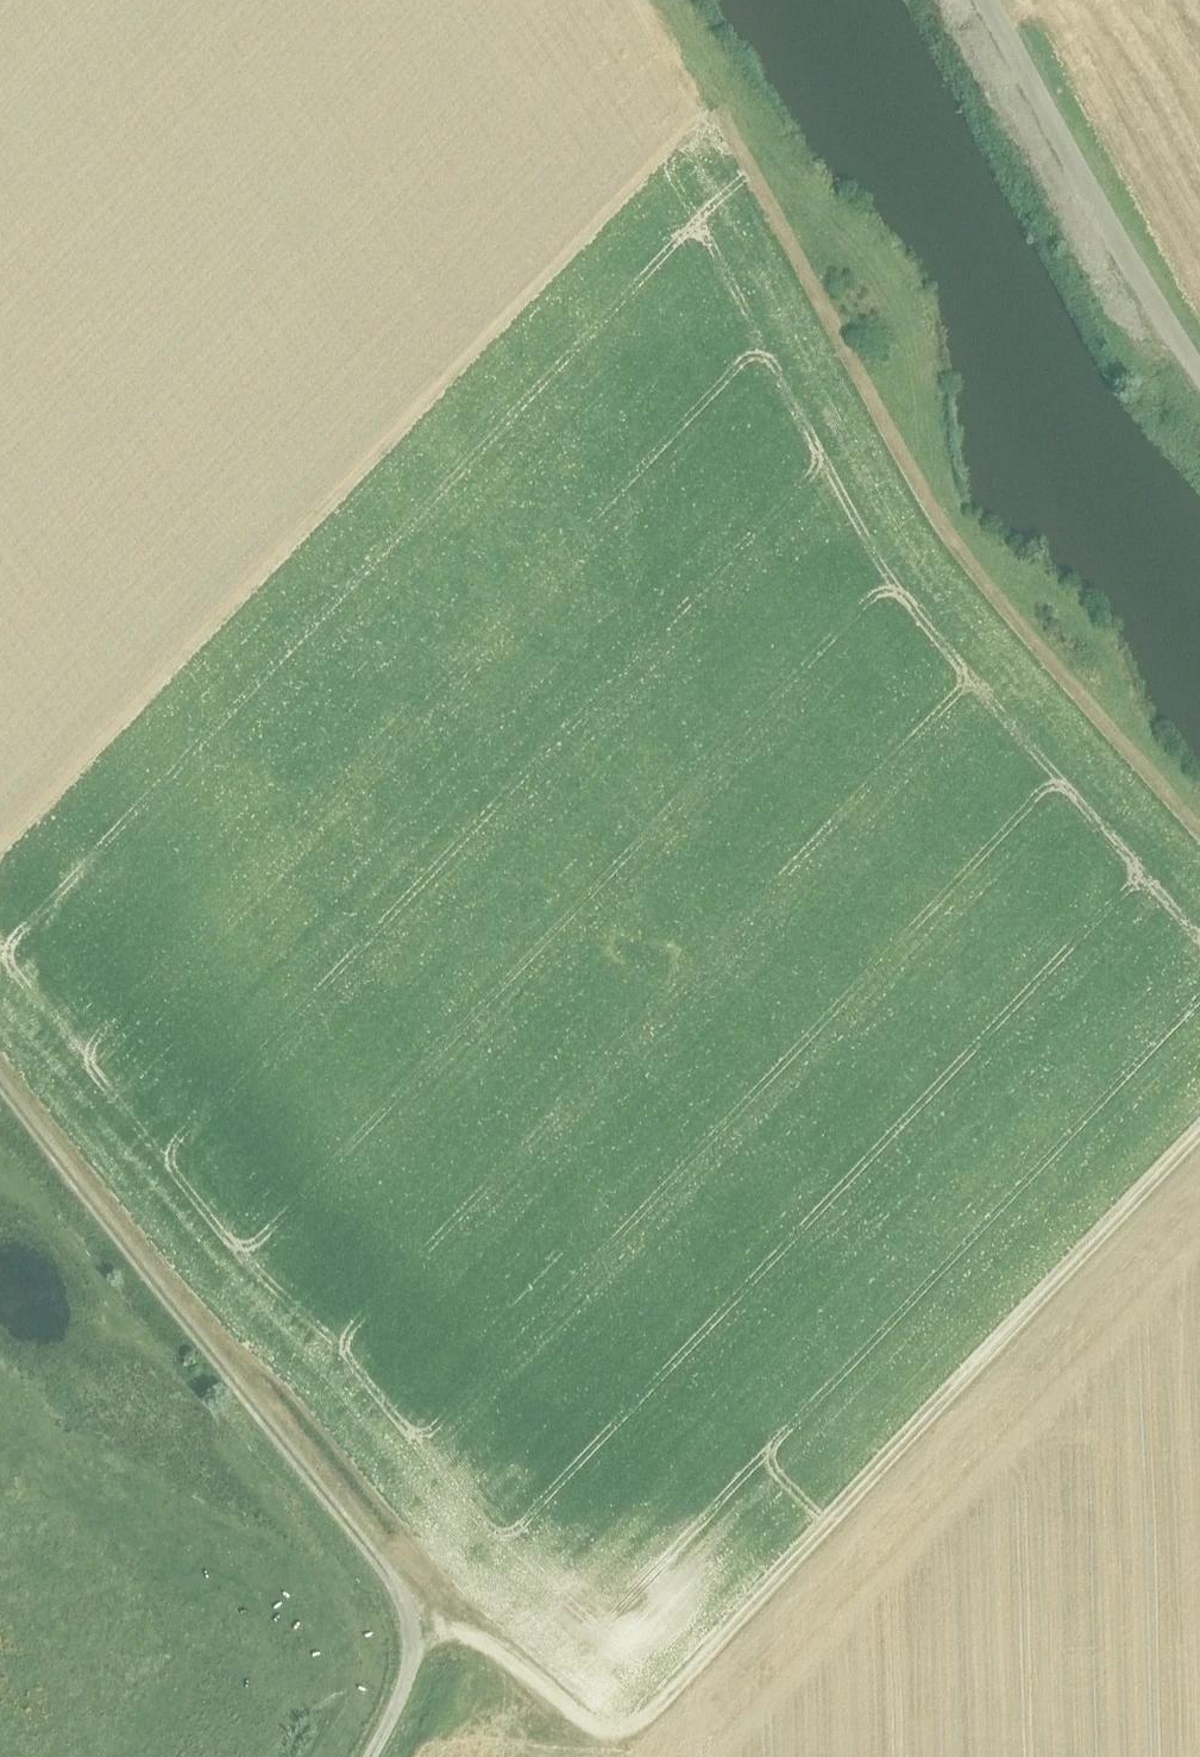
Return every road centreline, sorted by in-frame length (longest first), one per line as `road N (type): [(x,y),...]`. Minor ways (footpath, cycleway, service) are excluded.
road 1 (track): [(417,1643),(448,1633),(480,1639),(591,1724),(615,1730),(639,1723),(1199,1135)]
road 2 (track): [(371,1756),(402,1699),(417,1643),(404,1602),(0,1090)]
road 3 (track): [(1199,377),(1133,273),(984,0)]

